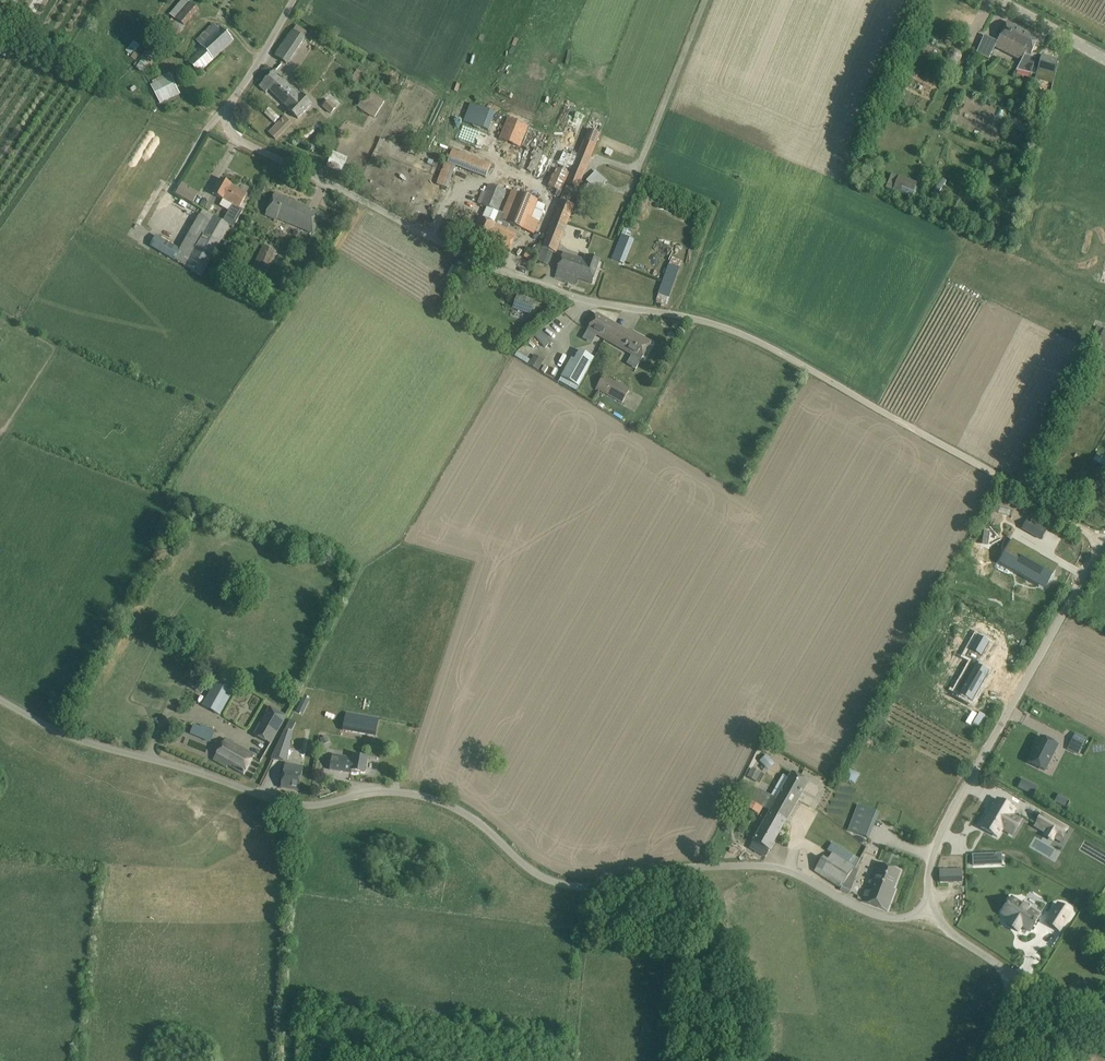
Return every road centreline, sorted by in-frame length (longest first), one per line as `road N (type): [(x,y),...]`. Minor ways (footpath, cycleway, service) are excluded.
road 1 (unclassified): [(1104,545),(758,342),(499,269),(244,146),(229,127),(228,107),(289,0)]
road 2 (unclassified): [(934,913),(890,921),(758,868),(570,888),(529,875),(444,803),(377,792),(304,809),(280,803),(100,748),(0,703)]
road 3 (unclassified): [(934,913),(928,894),(934,850),(1104,547)]
road 4 (unclassified): [(1104,62),(992,0)]
road 5 (unclassified): [(1030,981),(977,955),(934,913)]

